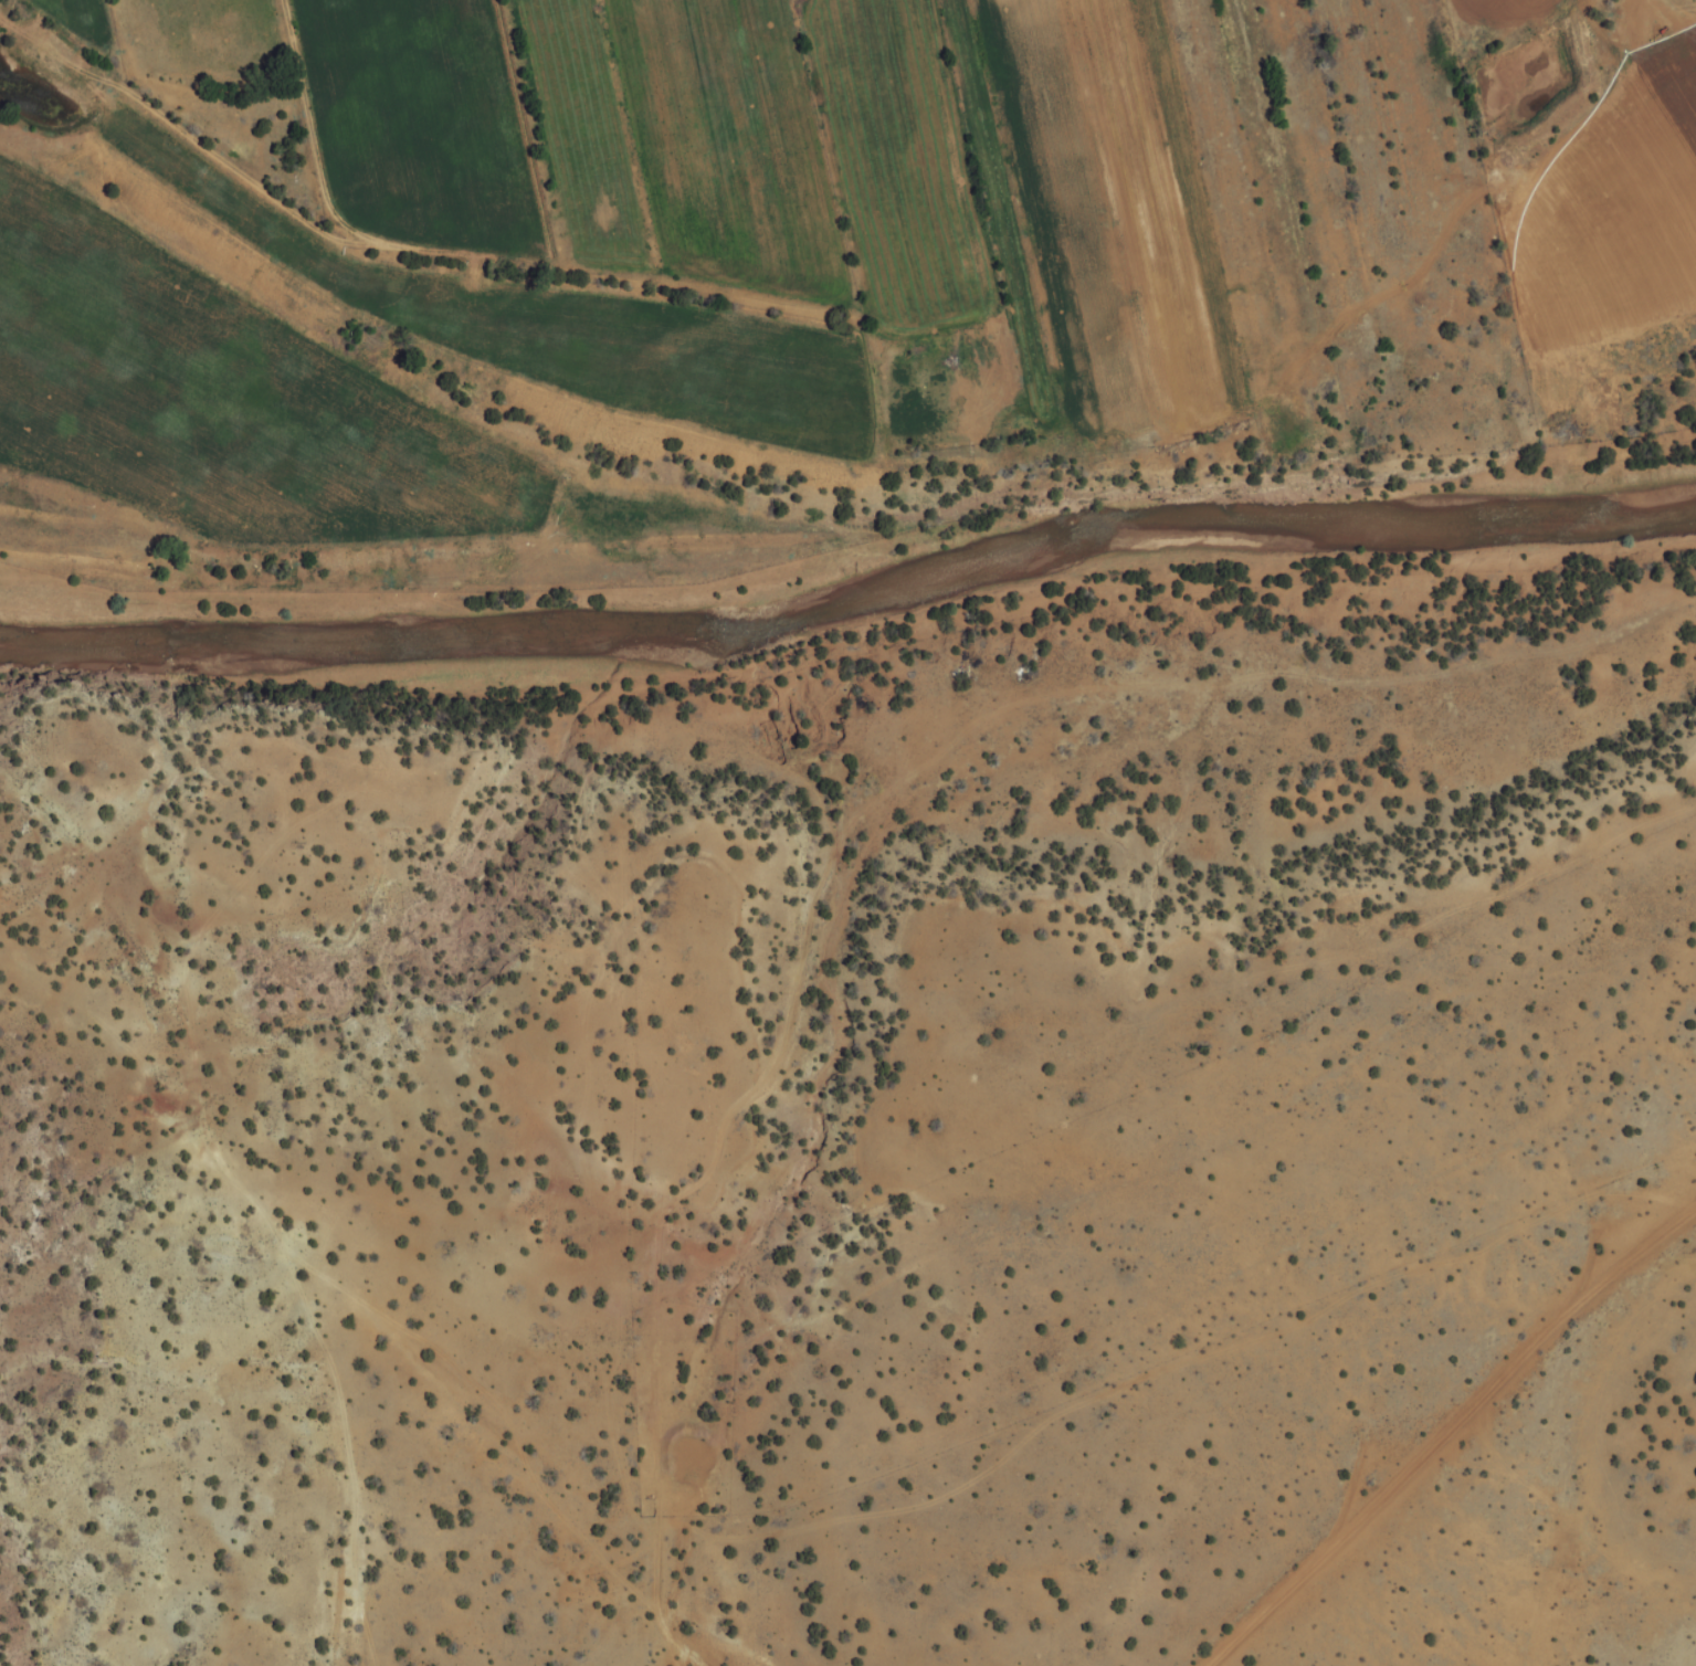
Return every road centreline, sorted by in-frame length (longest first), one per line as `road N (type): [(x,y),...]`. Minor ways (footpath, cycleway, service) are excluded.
road 1 (residential): [(1029,1665),(1160,1560),(1695,993)]

